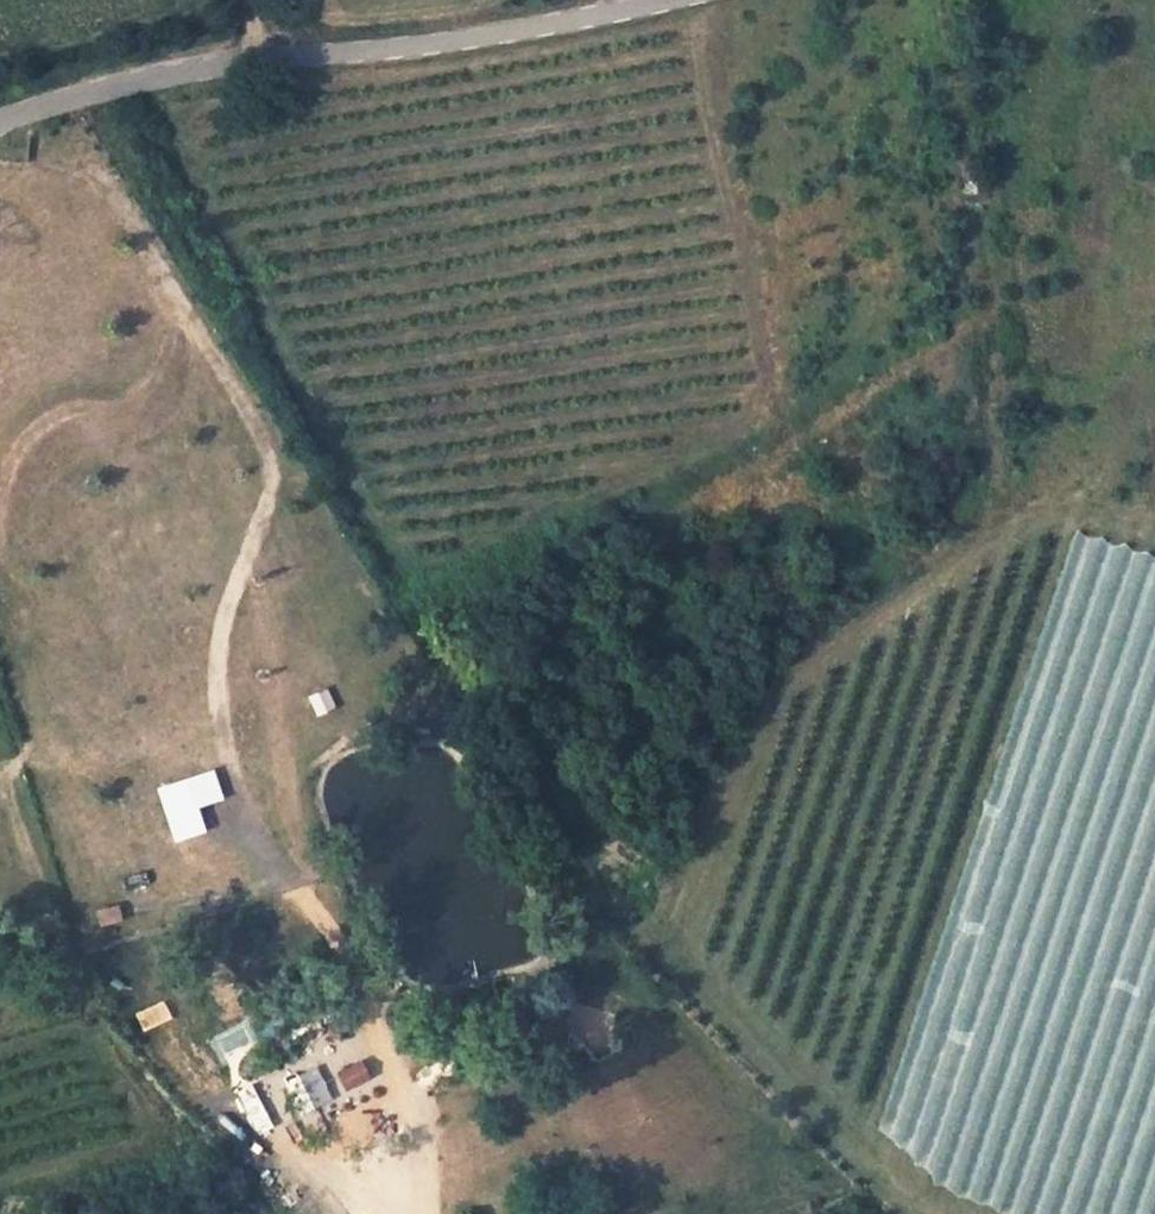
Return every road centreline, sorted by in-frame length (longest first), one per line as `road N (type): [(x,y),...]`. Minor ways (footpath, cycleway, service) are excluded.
road 1 (unclassified): [(659,0),(563,25),(125,83),(0,124)]

